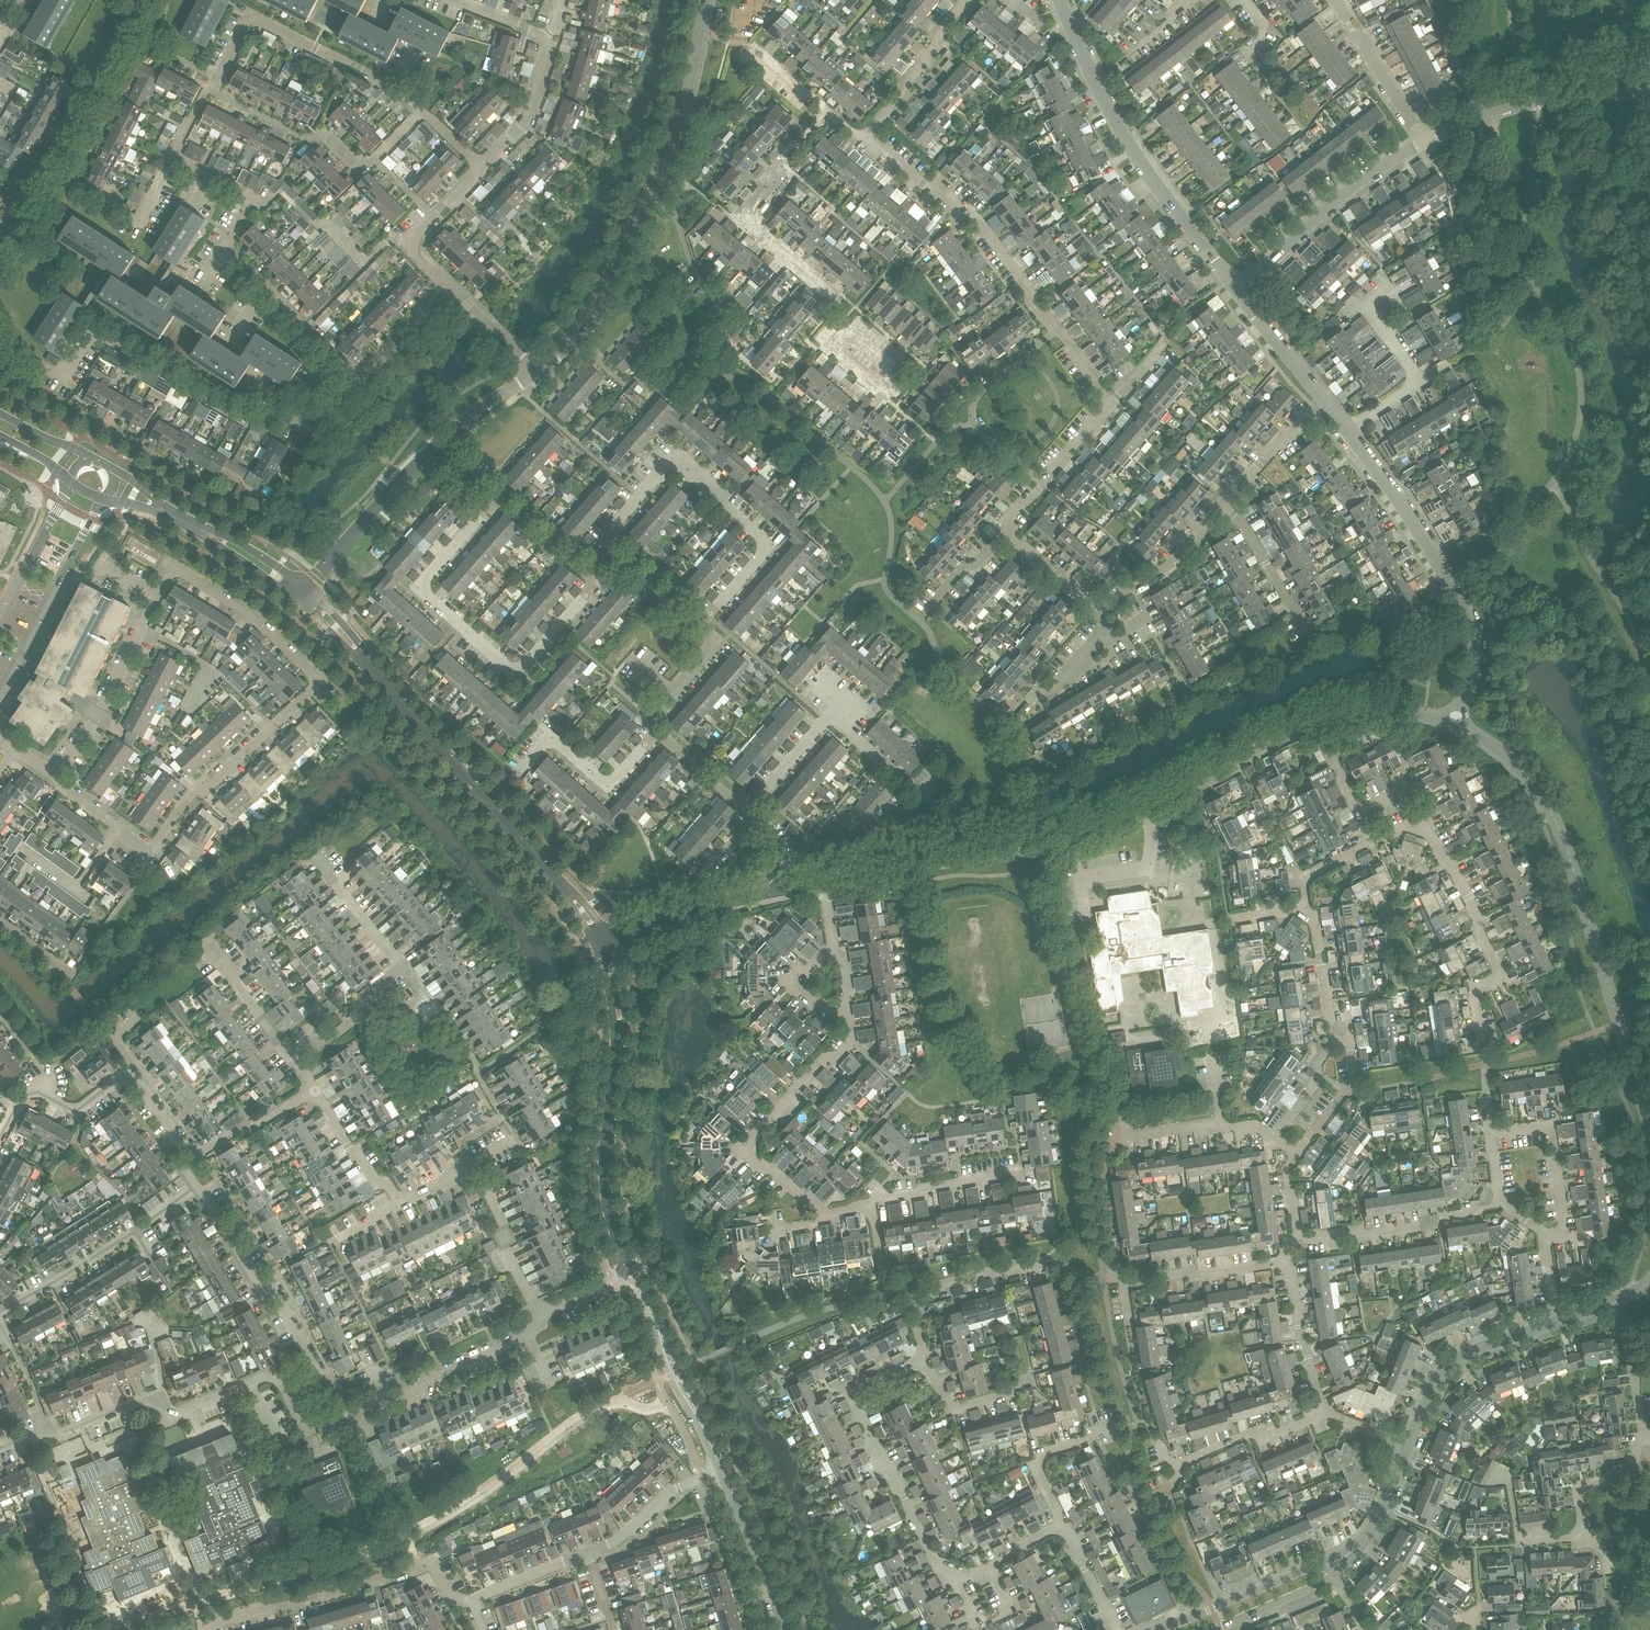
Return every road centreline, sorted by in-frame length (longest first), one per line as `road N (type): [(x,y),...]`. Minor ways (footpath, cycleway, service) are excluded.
road 1 (residential): [(53,773),(98,715),(174,568),(254,616),(321,681),(199,790),(156,845),(146,848),(65,790)]
road 2 (unclassified): [(1649,1120),(1560,831),(1514,762),(1454,723)]
road 3 (unclassified): [(539,371),(594,310),(668,153),(708,0)]
road 4 (residential): [(1491,1135),(1474,990),(1502,976),(1479,919),(1430,835),(1401,827),(1372,842)]
road 5 (residential): [(353,376),(347,397),(309,430),(287,418),(236,414),(95,329),(63,379),(41,365)]
road 6 (residential): [(497,497),(417,588),(516,674),(590,590),(583,571)]
road 7 (residential): [(1112,400),(1050,316),(1037,311),(1031,290),(970,209),(948,205),(867,135)]
road 8 (unclassified): [(1239,291),(1124,135),(1062,0)]
road 9 (residential): [(700,624),(763,556),(762,539),(677,459),(610,529),(607,544)]
road 10 (unclassified): [(1454,723),(1473,669),(1469,619),(1347,429)]
road 11 (tertiary): [(366,661),(568,892)]
road 12 (residential): [(205,1629),(433,1560),(459,1604),(471,1600)]
road 13 (residential): [(825,1217),(744,1148),(824,1057),(852,1042),(847,1011)]
road 14 (residential): [(950,1570),(930,1558),(847,1392),(916,1356)]
road 15 (residential): [(826,112),(746,216),(818,278),(848,330)]
road 16 (residential): [(289,1396),(306,1431),(529,1335)]
road 17 (residential): [(1584,1538),(1577,1492),(1633,1462),(1643,1438),(1614,1302)]
road 18 (unclassified): [(879,871),(1051,846),(1141,806)]
road 19 (unclassified): [(1141,806),(960,840),(879,871)]
road 20 (residential): [(422,111),(396,88),(252,14),(220,76)]
road 21 (residential): [(289,1396),(312,1383),(317,1370),(276,1293),(261,1290),(197,1186)]
road 22 (residential): [(47,1431),(143,1400),(174,1413),(269,1377),(289,1396)]
road 23 (tertiary): [(619,1034),(607,1185),(634,1273)]
road 24 (unclassified): [(1424,142),(1347,191),(1239,291)]
road 25 (residential): [(0,1311),(197,1186)]
road 26 (unclassified): [(1649,94),(1537,103),(1424,142)]
road 27 (tertiary): [(0,699),(106,499)]
road 28 (tertiary): [(306,590),(119,472)]
road 29 (tertiary): [(106,499),(196,532),(297,601)]
road 30 (unclassified): [(1408,1447),(1453,1360),(1556,1321)]
road 31 (residential): [(1298,1237),(1422,1227),(1499,1200)]
road 32 (residential): [(1022,1170),(883,1197),(825,1217)]
road 33 (tertiary): [(640,1288),(674,1389),(722,1468)]
road 34 (residential): [(1153,1495),(1175,1485),(1184,1462),(1326,1414)]
road 35 (unclassified): [(306,590),(441,445)]
road 36 (tertiary): [(722,1468),(640,1288)]
road 37 (residential): [(520,772),(549,738),(608,786),(659,731)]
road 38 (unclassified): [(1141,806),(1313,720)]
road 39 (residential): [(208,87),(305,138),(324,135),(352,161),(375,160)]
road 40 (residential): [(1546,1235),(1565,1232),(1551,1125),(1491,1135)]
road 41 (unclassified): [(1332,1567),(1308,1567),(1159,1629)]
road 42 (residential): [(1104,1278),(1288,1259)]
road 43 (residential): [(353,376),(224,248)]
road 44 (unclassified): [(610,941),(781,889)]
road 45 (tertiary): [(722,1468),(788,1629)]
road 46 (residential): [(1114,1120),(1120,1137),(1255,1124),(1271,1136)]
road 47 (residential): [(539,1316),(482,1182),(455,1175)]
road 48 (residential): [(916,1356),(925,1307),(941,1286),(1035,1262)]
road 49 (residential): [(969,0),(944,30),(941,50),(867,135)]
road 50 (residential): [(1226,505),(1195,547),(1093,607)]
road 51 (residential): [(1004,528),(1112,400)]
road 52 (residential): [(1424,142),(1336,0)]
road 53 (residential): [(588,1555),(677,1488),(722,1468)]
road 54 (residential): [(1326,1414),(1288,1259)]
road 55 (tertiary): [(71,481),(0,617)]
road 56 (residential): [(483,168),(528,118),(553,39)]
road 57 (residential): [(848,330),(892,373),(878,389),(828,347)]
road 58 (residential): [(224,248),(253,199),(172,158)]
road 59 (residential): [(1306,629),(1226,505)]
road 60 (residential): [(295,1062),(206,945)]
road 61 (residential): [(659,731),(646,720),(716,639),(700,624)]
road 62 (unclassified): [(1332,1567),(1377,1522),(1408,1447)]
road 63 (unclassified): [(1313,720),(1388,708),(1454,723)]
road 64 (residential): [(1326,403),(1284,436),(1226,505)]
road 65 (residential): [(950,1570),(976,1624),(1008,1607),(987,1565)]
road 66 (residential): [(404,966),(313,857)]
road 67 (unclassified): [(1326,403),(1239,291)]
road 68 (residential): [(392,1209),(315,1090)]
road 69 (residential): [(1108,631),(1003,724)]
road 70 (residential): [(193,1157),(315,1090)]
road 71 (residential): [(1062,1522),(1039,1482),(1038,1457),(1099,1428)]
road 72 (residential): [(1349,1040),(1329,1014),(1319,942),(1305,912)]
road 73 (unclassified): [(1213,1629),(1327,1579),(1332,1567)]
road 74 (residential): [(1372,842),(1313,720)]
road 75 (residential): [(1299,1155),(1352,1088),(1349,1040)]
road 76 (residential): [(353,376),(450,287)]
road 77 (residential): [(1271,1136),(1320,1074),(1320,1061),(1349,1040)]
road 78 (residential): [(1014,1390),(955,1407),(916,1356)]
road 79 (residential): [(747,809),(830,715)]
road 80 (residential): [(471,1600),(588,1555)]
road 81 (unclassified): [(441,445),(539,371)]
road 82 (residential): [(700,624),(607,544)]
road 83 (residential): [(922,795),(830,715)]
road 84 (residential): [(1117,1629),(1062,1522)]

